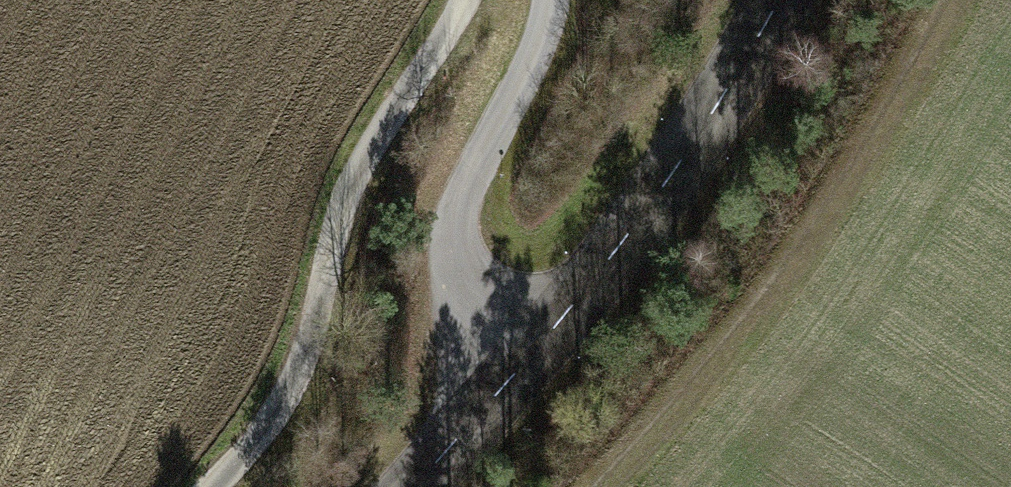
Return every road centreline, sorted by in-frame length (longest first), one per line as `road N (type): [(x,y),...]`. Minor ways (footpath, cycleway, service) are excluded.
road 1 (tertiary): [(778,0),(701,131),(613,252),(414,486)]
road 2 (track): [(620,486),(722,375),(958,0)]
road 3 (track): [(476,0),(350,186),(307,354),(275,424),(219,486)]
road 4 (track): [(521,362),(467,296),(455,266),(456,235),(479,162),(553,0)]

